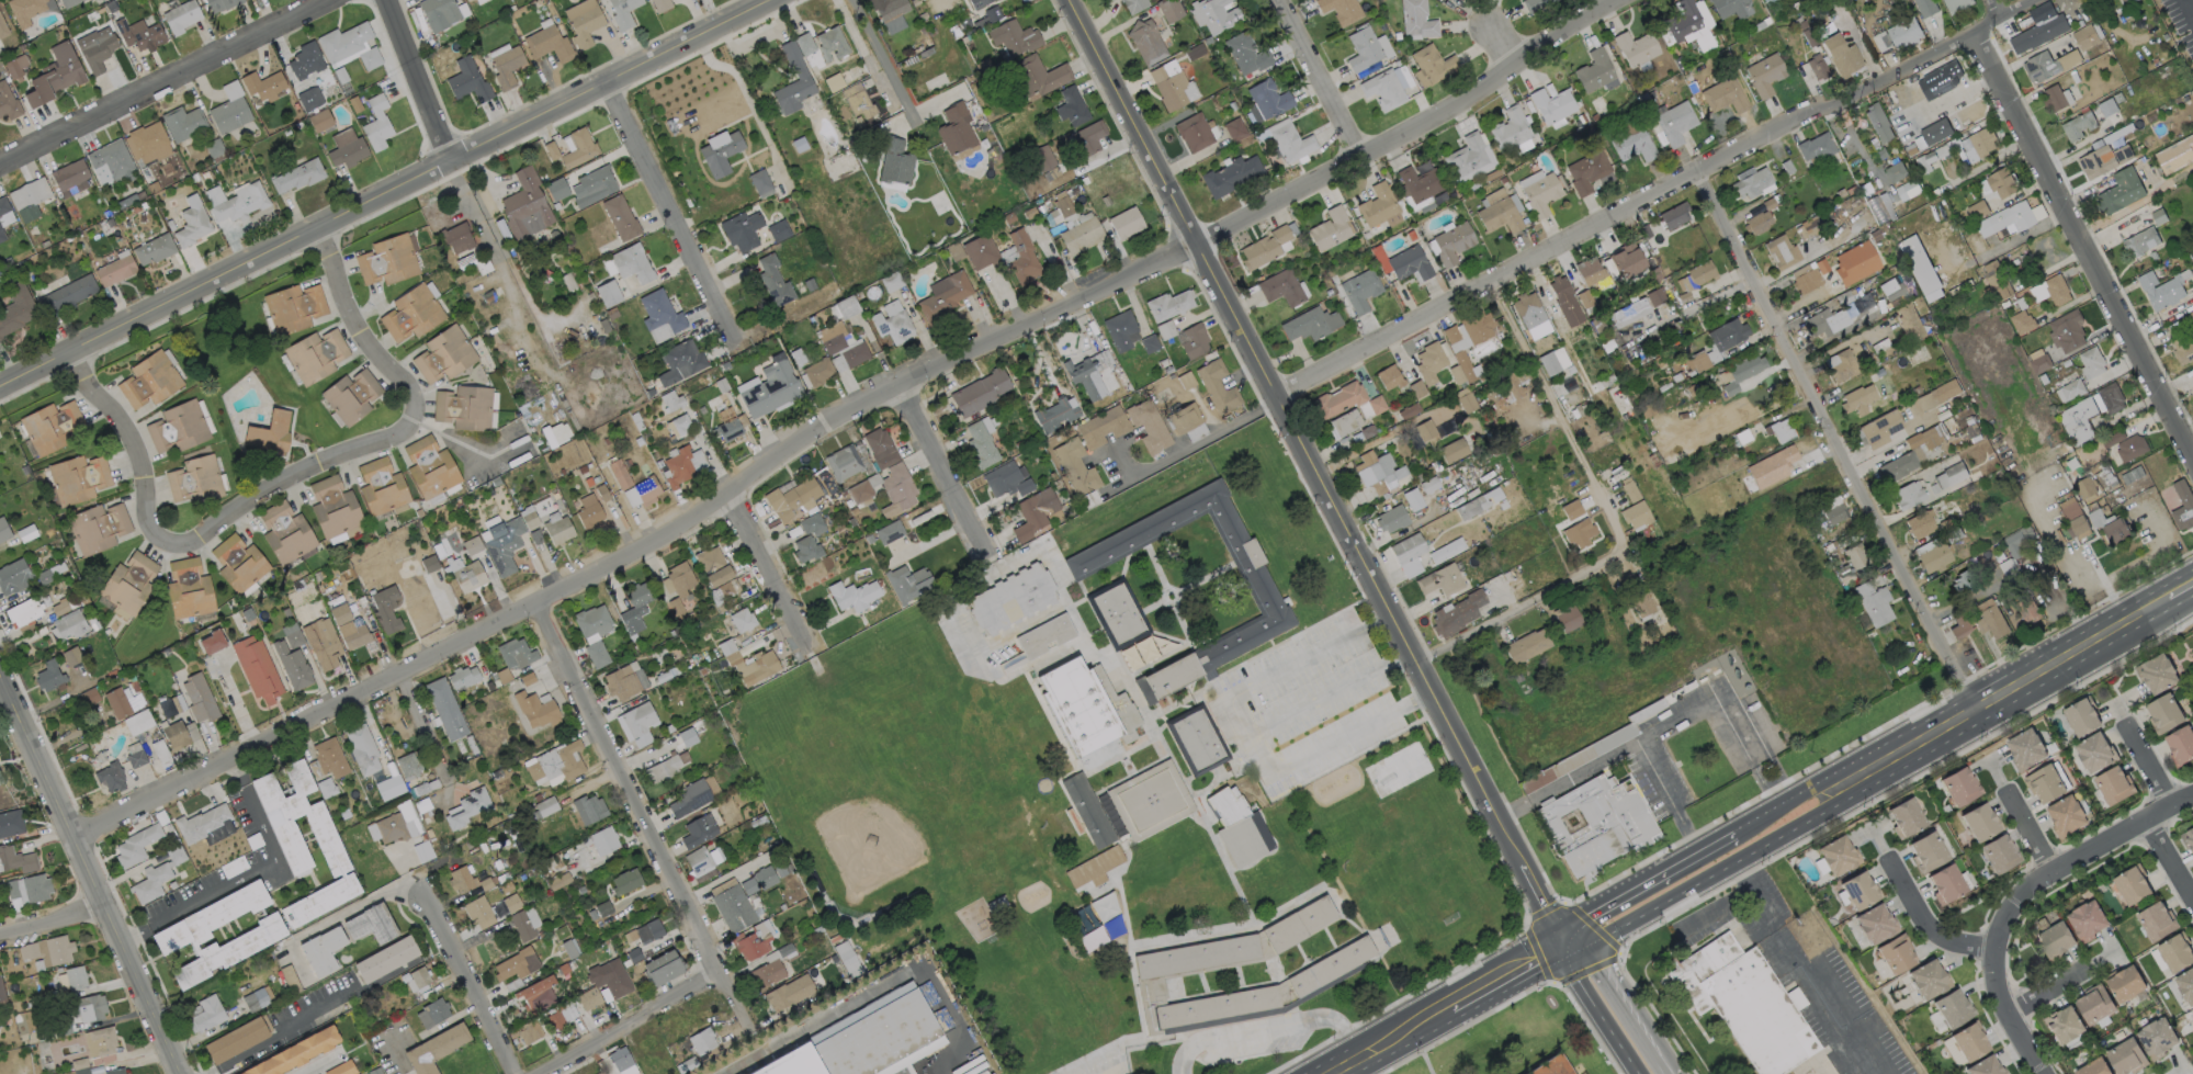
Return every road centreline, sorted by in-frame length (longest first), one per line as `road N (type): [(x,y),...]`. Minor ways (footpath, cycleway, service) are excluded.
road 1 (residential): [(1615,0),(1440,116),(827,428),(734,495),(546,601),(76,838)]
road 2 (tertiary): [(1564,942),(1064,0)]
road 3 (tertiary): [(776,0),(0,390)]
road 4 (residential): [(2036,0),(1276,396)]
road 5 (residential): [(1974,708),(1699,171)]
road 6 (residential): [(1416,662),(1612,558),(1617,543),(1618,528),(1489,284)]
road 7 (residential): [(2192,458),(1975,35)]
road 8 (residential): [(546,601),(747,1030)]
road 9 (tertiary): [(180,1073),(0,678)]
road 10 (residential): [(2045,1073),(1998,995),(2000,922),(2054,873),(2192,796)]
road 11 (residential): [(335,0),(0,165)]
road 12 (secondary): [(2167,593),(1853,779)]
road 13 (secondary): [(1564,942),(1623,926),(1824,811),(1853,779)]
road 14 (residential): [(415,421),(399,439),(325,463),(259,495),(197,542),(174,544)]
road 15 (residential): [(723,310),(613,82)]
road 16 (residential): [(174,544),(158,533),(140,449),(76,352)]
road 17 (residential): [(325,226),(342,290),(415,391),(415,421)]
road 18 (residential): [(716,974),(537,1073)]
road 19 (secondary): [(1731,833),(1610,898),(1564,942)]
road 20 (residential): [(512,1073),(423,896)]
road 21 (residential): [(987,555),(908,386)]
road 22 (secondary): [(1678,1073),(1612,972),(1564,942)]
road 23 (residential): [(806,652),(734,495)]
road 24 (residential): [(455,158),(391,0)]
road 25 (residential): [(1360,154),(1289,0)]
road 26 (residential): [(1276,396),(1127,476)]
road 27 (secondary): [(1564,942),(1576,981),(1637,1073)]
road 28 (residential): [(1889,860),(1926,925),(1942,937),(1996,948)]
road 29 (secondary): [(1451,1005),(1329,1073)]
road 30 (secondary): [(1853,779),(1807,788),(1731,833)]
road 31 (secondary): [(1564,942),(1451,1005)]

